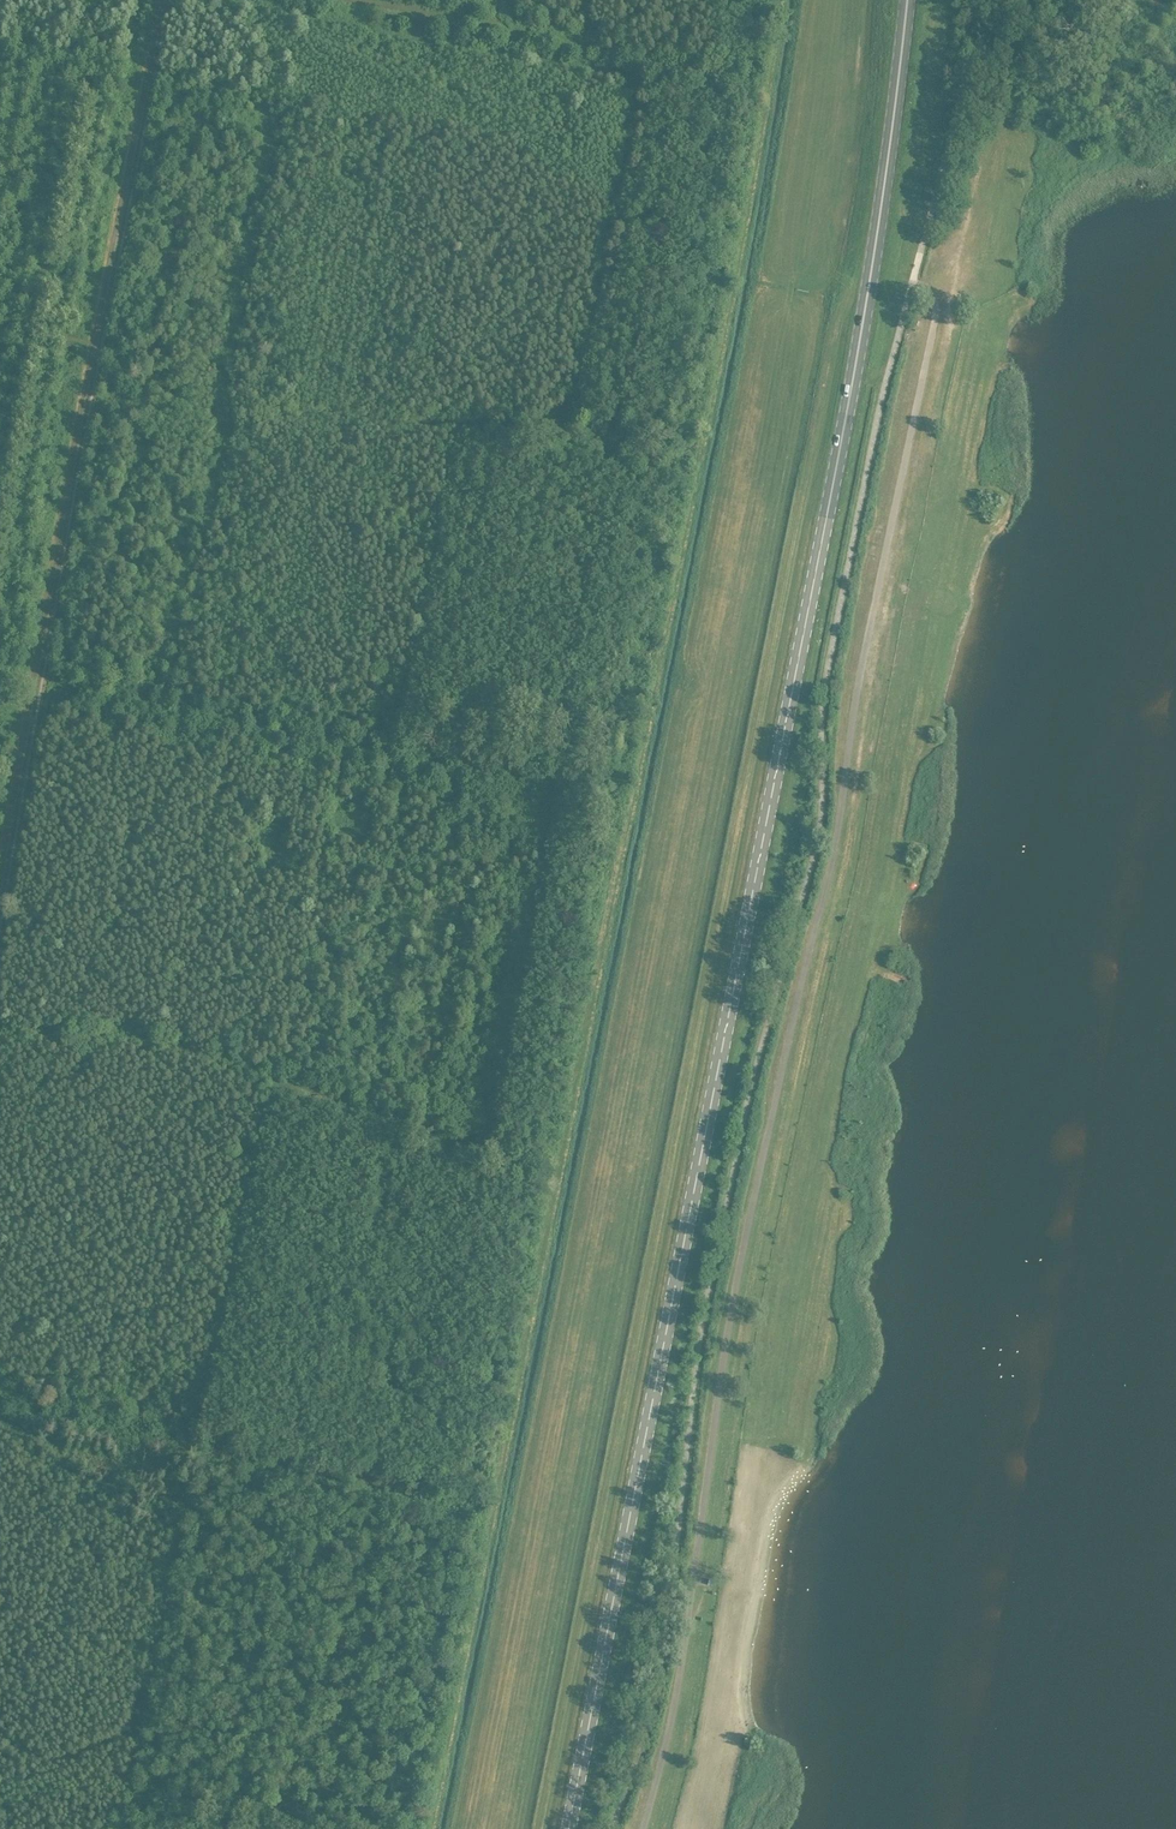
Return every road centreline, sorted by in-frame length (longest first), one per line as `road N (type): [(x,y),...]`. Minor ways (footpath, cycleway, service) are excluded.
road 1 (track): [(427,1828),(702,436),(778,0)]
road 2 (primary): [(568,1828),(855,374),(908,0)]
road 3 (track): [(0,875),(162,0)]
road 4 (track): [(224,0),(764,99)]
road 5 (track): [(83,403),(614,434)]
road 6 (track): [(410,1130),(167,1044),(0,1034)]

